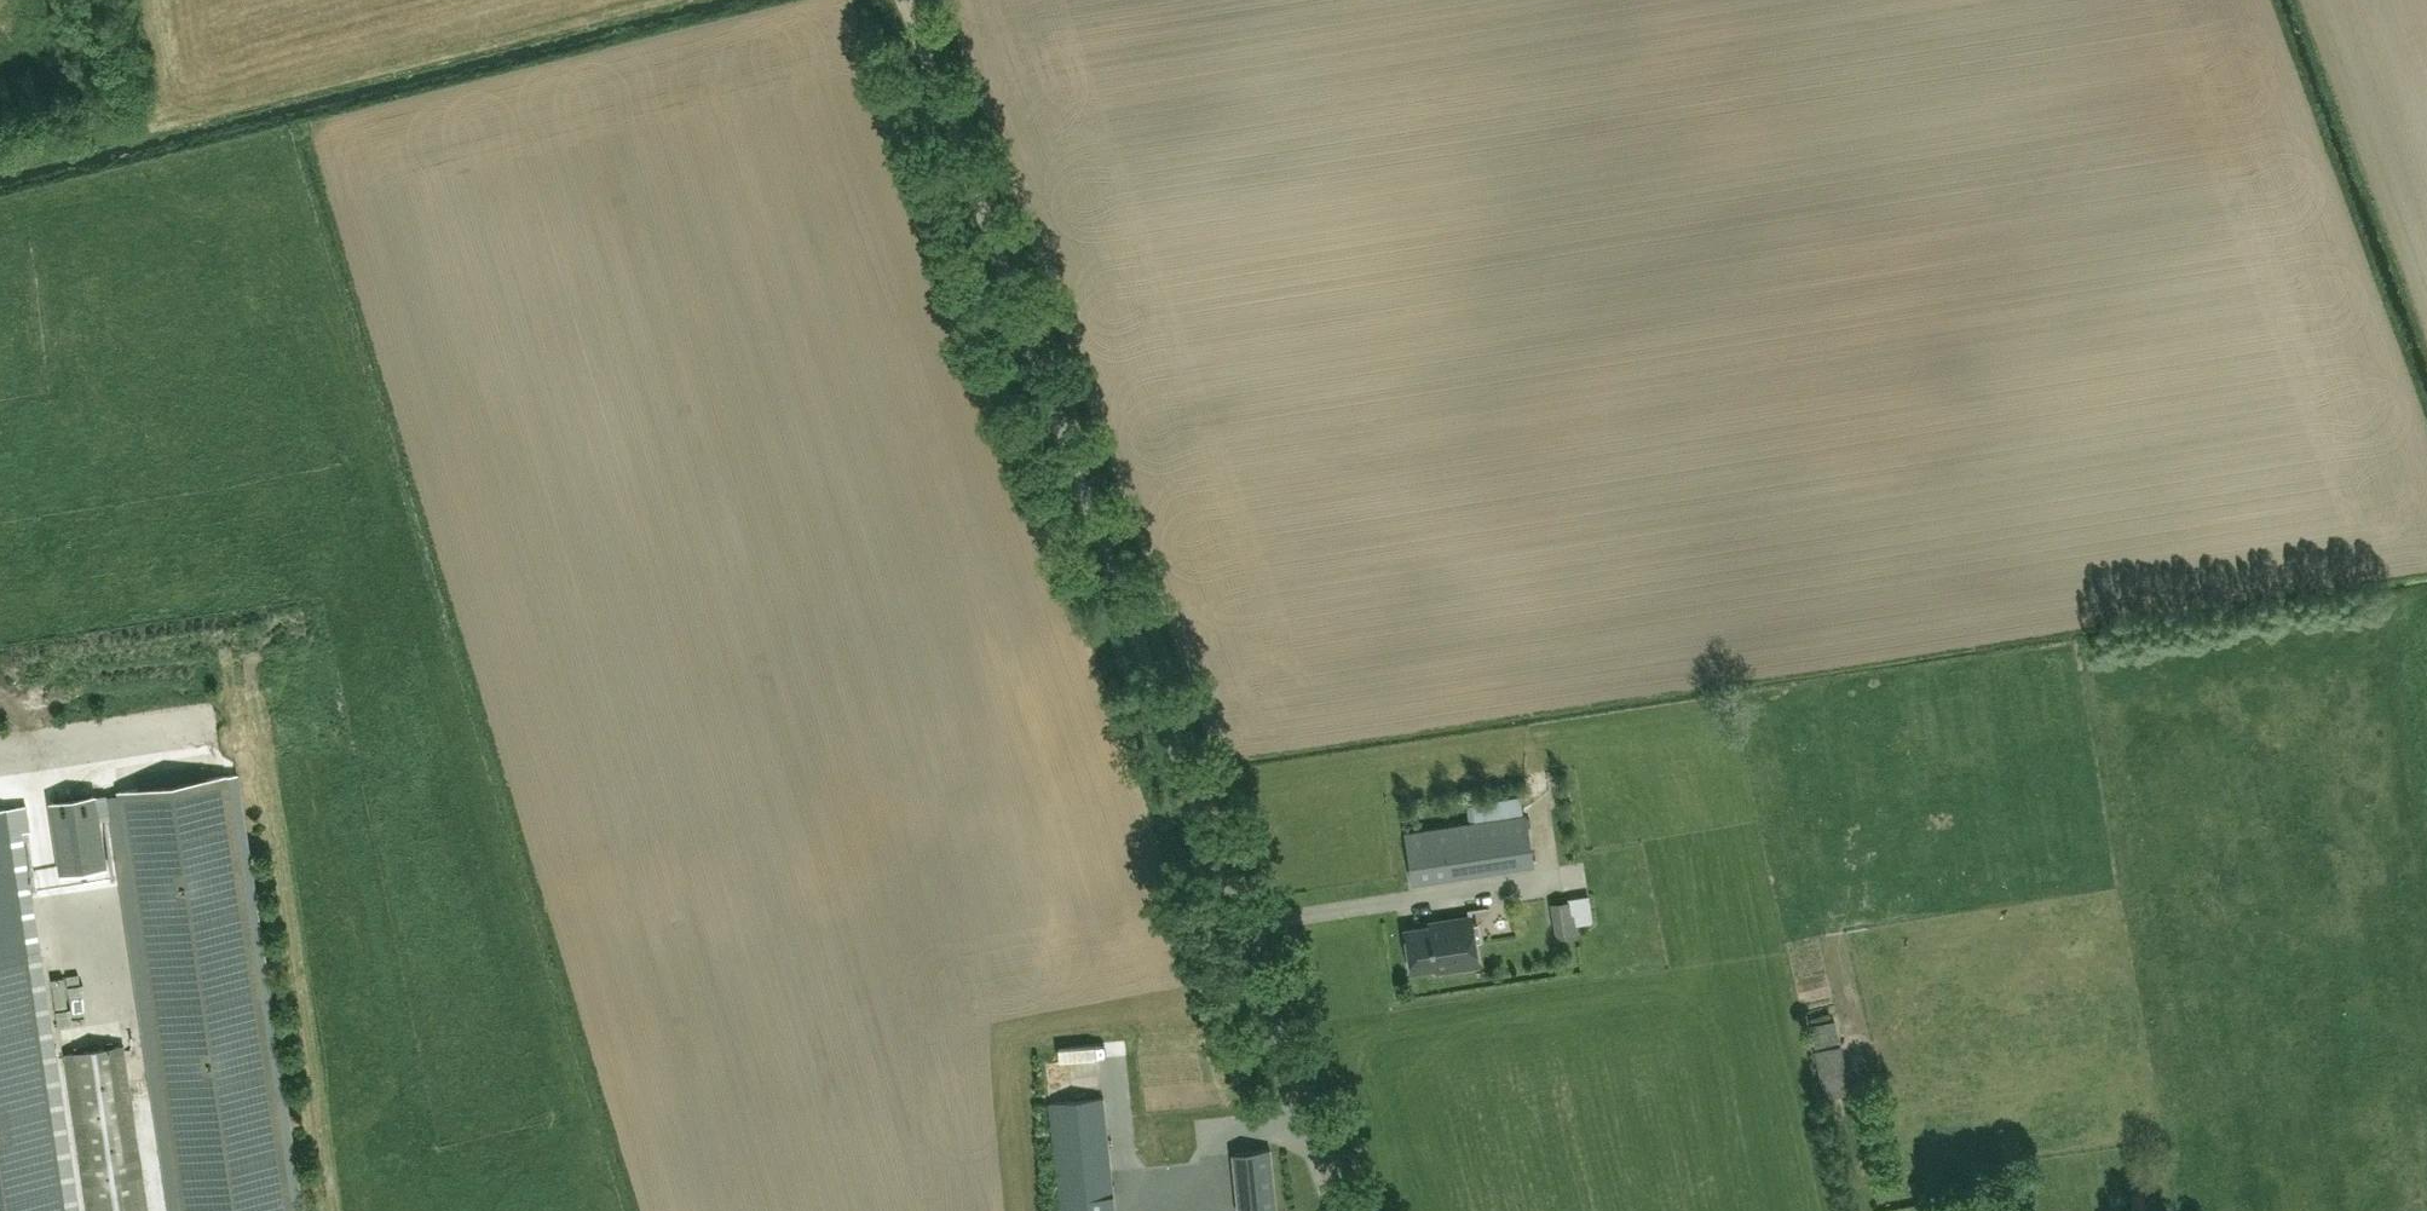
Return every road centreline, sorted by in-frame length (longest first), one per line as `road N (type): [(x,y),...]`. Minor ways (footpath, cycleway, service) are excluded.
road 1 (unclassified): [(1344,1210),(1207,823),(896,0)]

